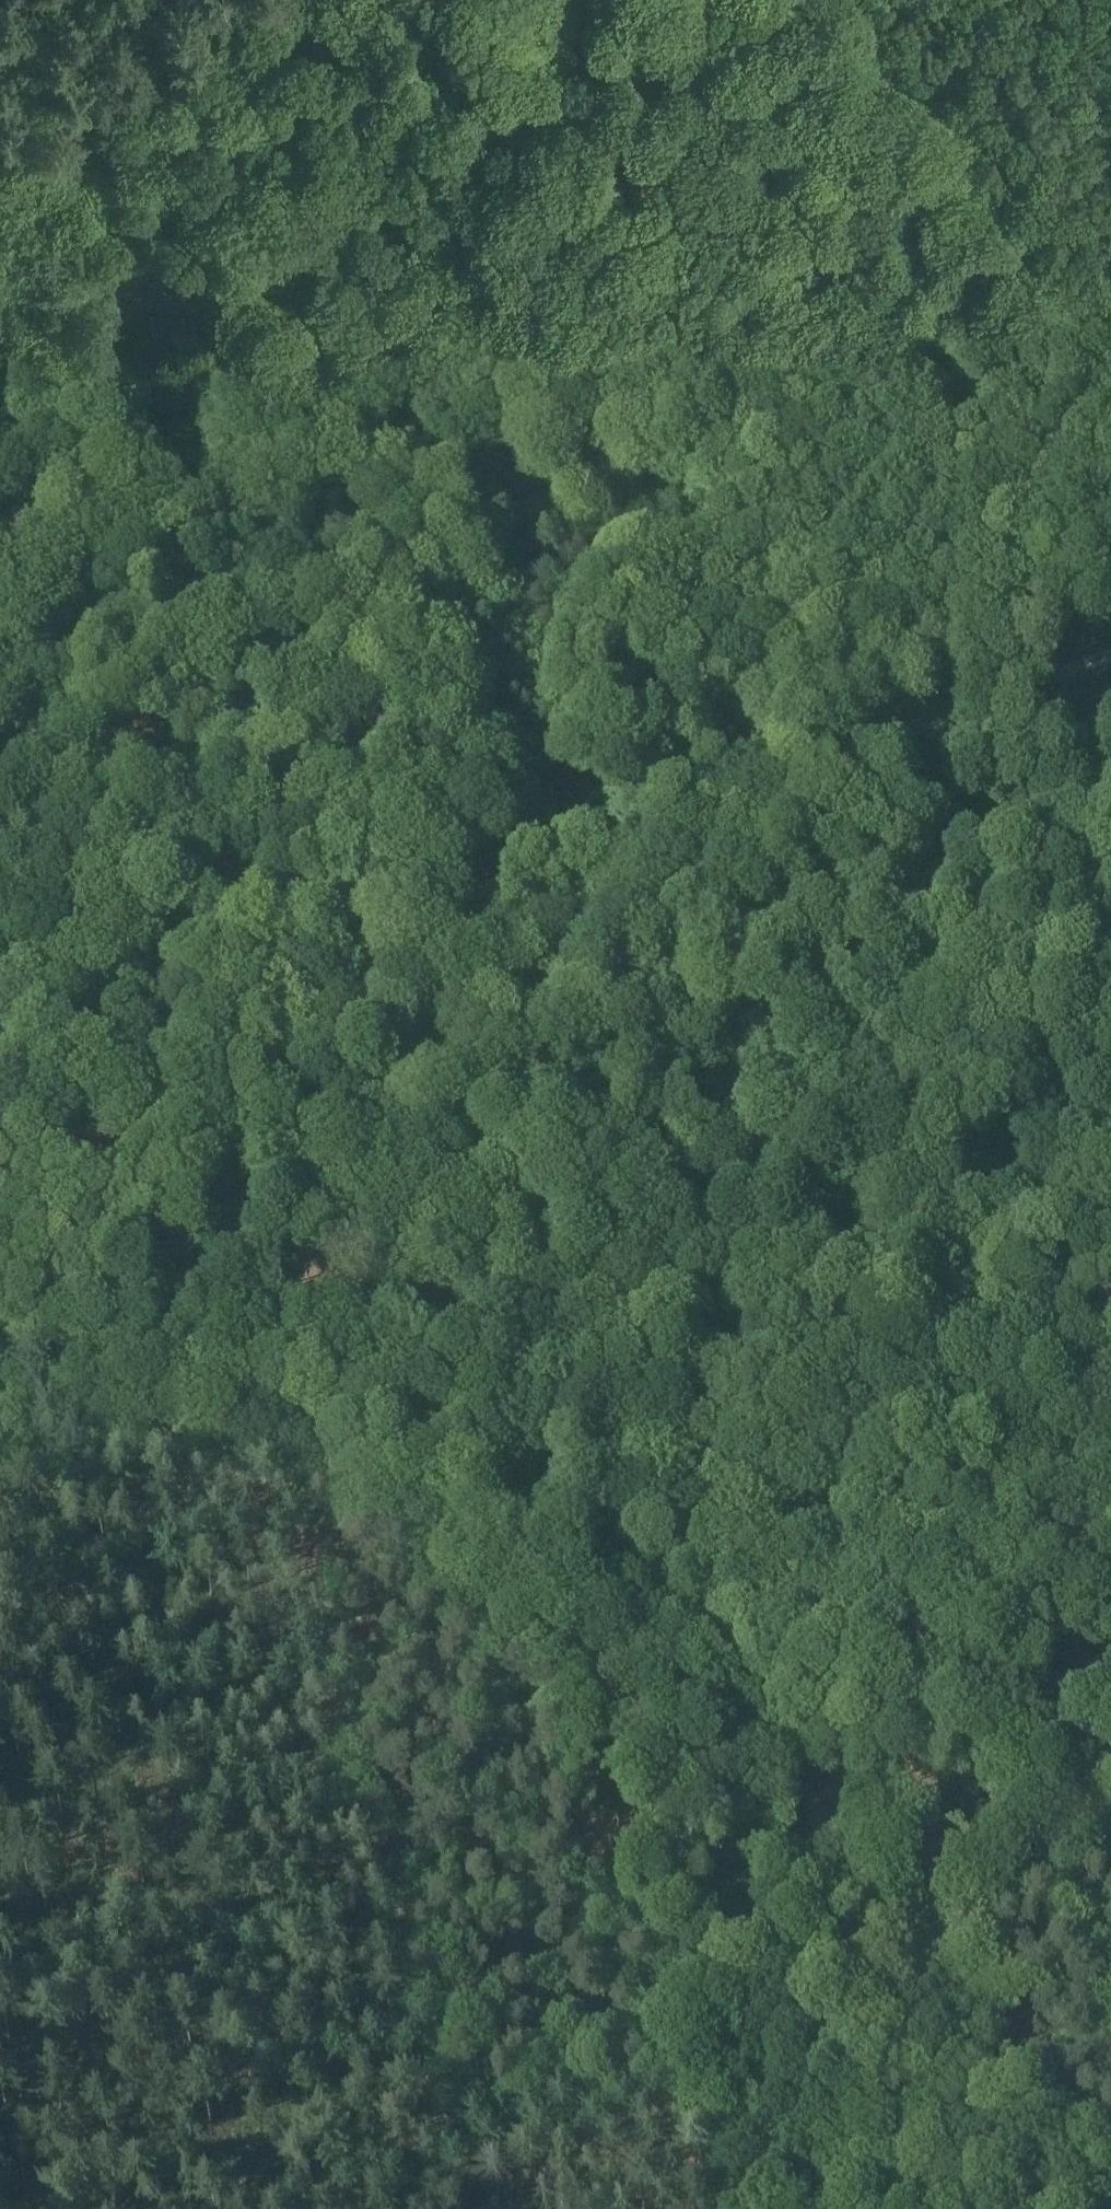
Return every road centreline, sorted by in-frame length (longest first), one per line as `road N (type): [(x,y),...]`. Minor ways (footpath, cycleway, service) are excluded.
road 1 (track): [(1110,2178),(712,1606),(530,1419),(146,1080),(0,980)]
road 2 (track): [(0,1082),(117,1063),(559,863),(836,750),(1110,657)]
road 3 (track): [(895,0),(1110,310)]

